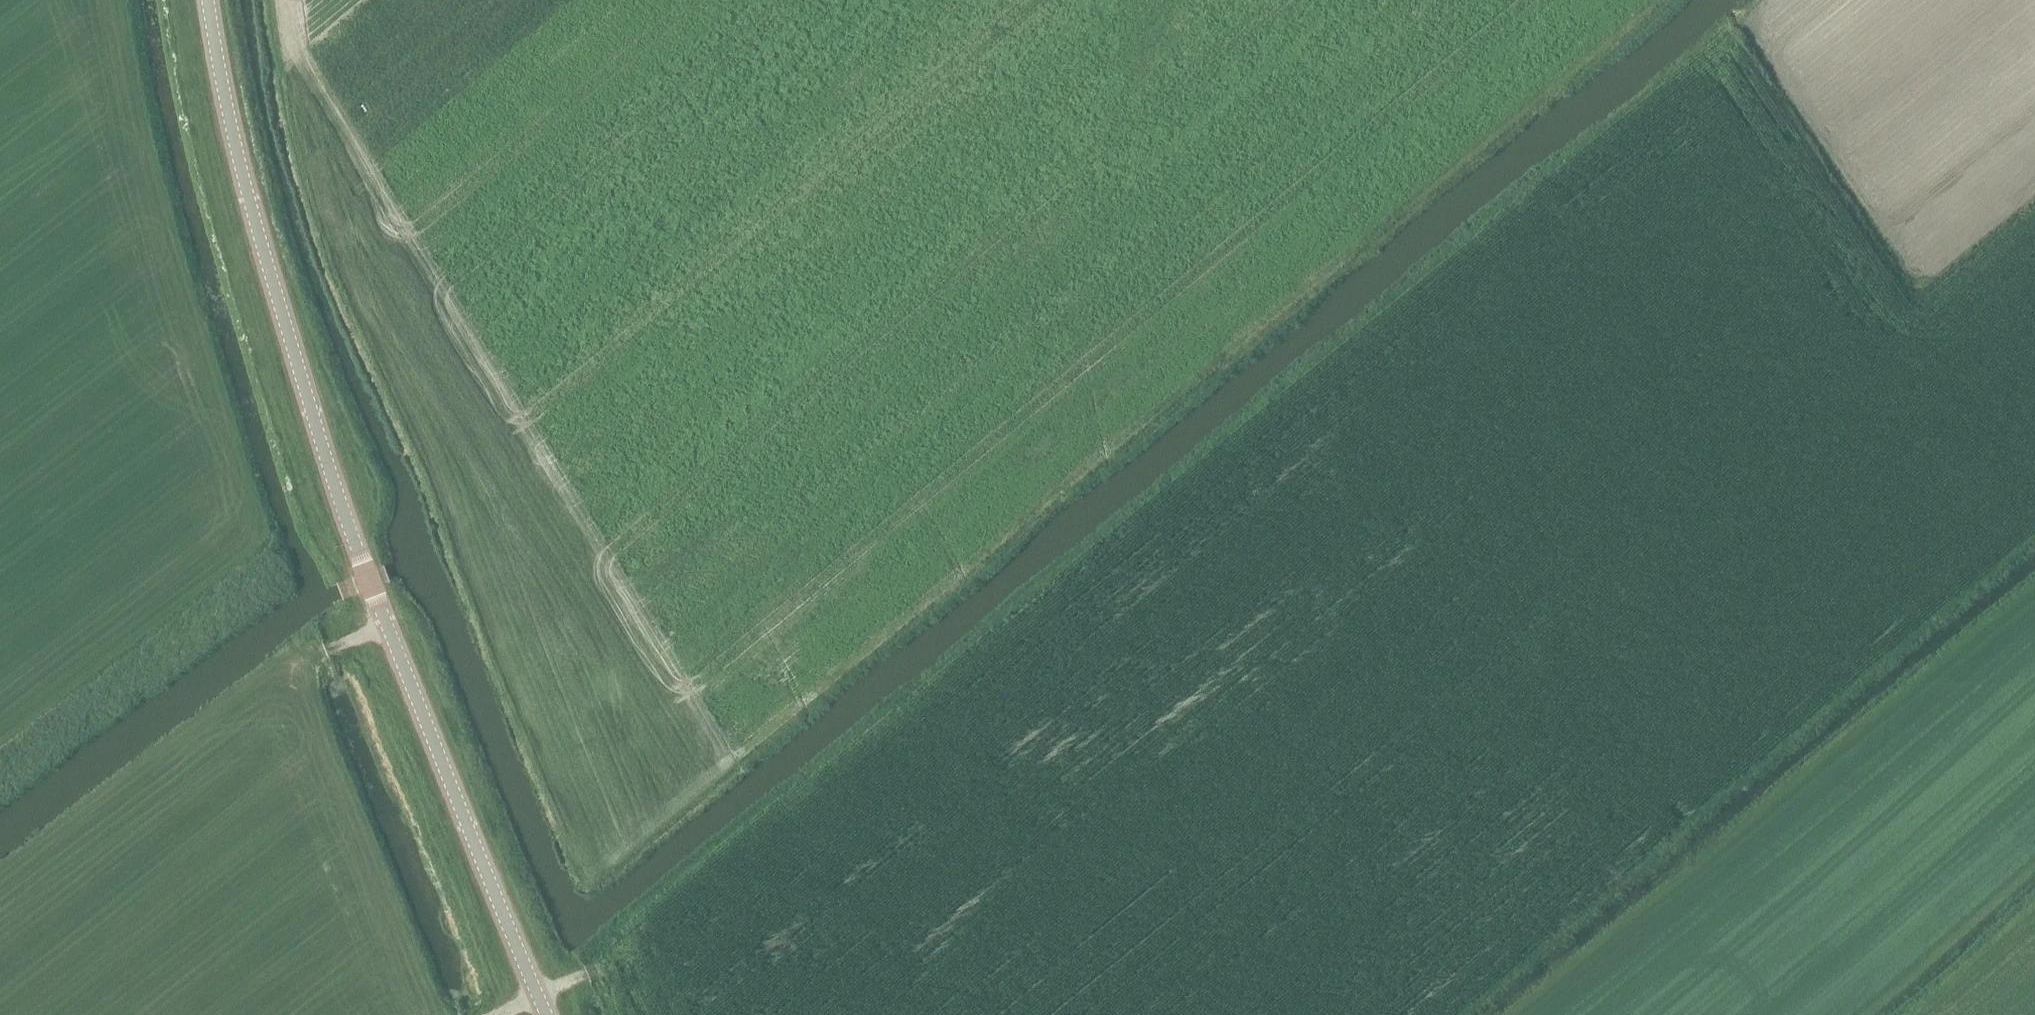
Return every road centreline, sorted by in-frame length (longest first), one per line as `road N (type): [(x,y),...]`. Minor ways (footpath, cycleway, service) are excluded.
road 1 (tertiary): [(547,1014),(335,484),(244,177),(208,0)]

